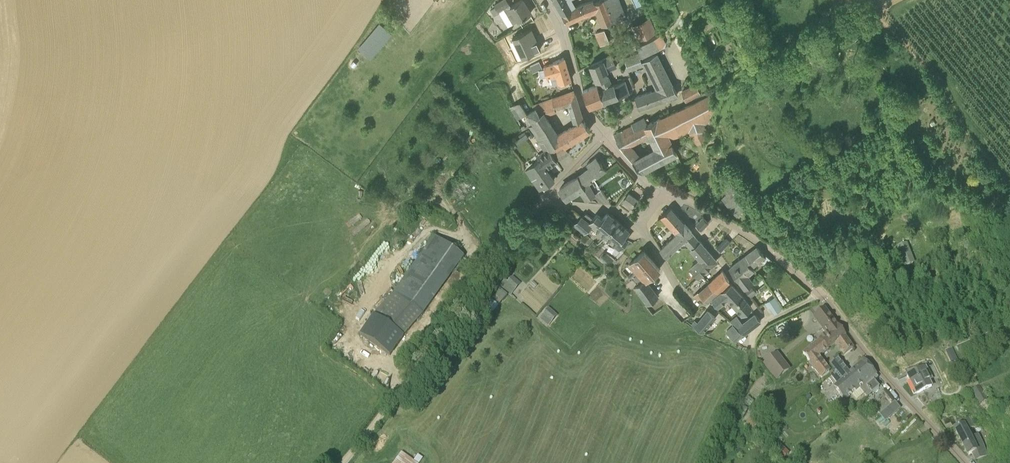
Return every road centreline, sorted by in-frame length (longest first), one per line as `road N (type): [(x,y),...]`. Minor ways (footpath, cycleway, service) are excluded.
road 1 (unclassified): [(343,462),(544,199)]
road 2 (residential): [(966,462),(820,294)]
road 3 (track): [(839,7),(729,83),(683,105)]
road 4 (residential): [(820,294),(744,232),(671,194)]
road 5 (residential): [(766,321),(671,194)]
road 6 (residential): [(604,136),(587,115),(547,0)]

